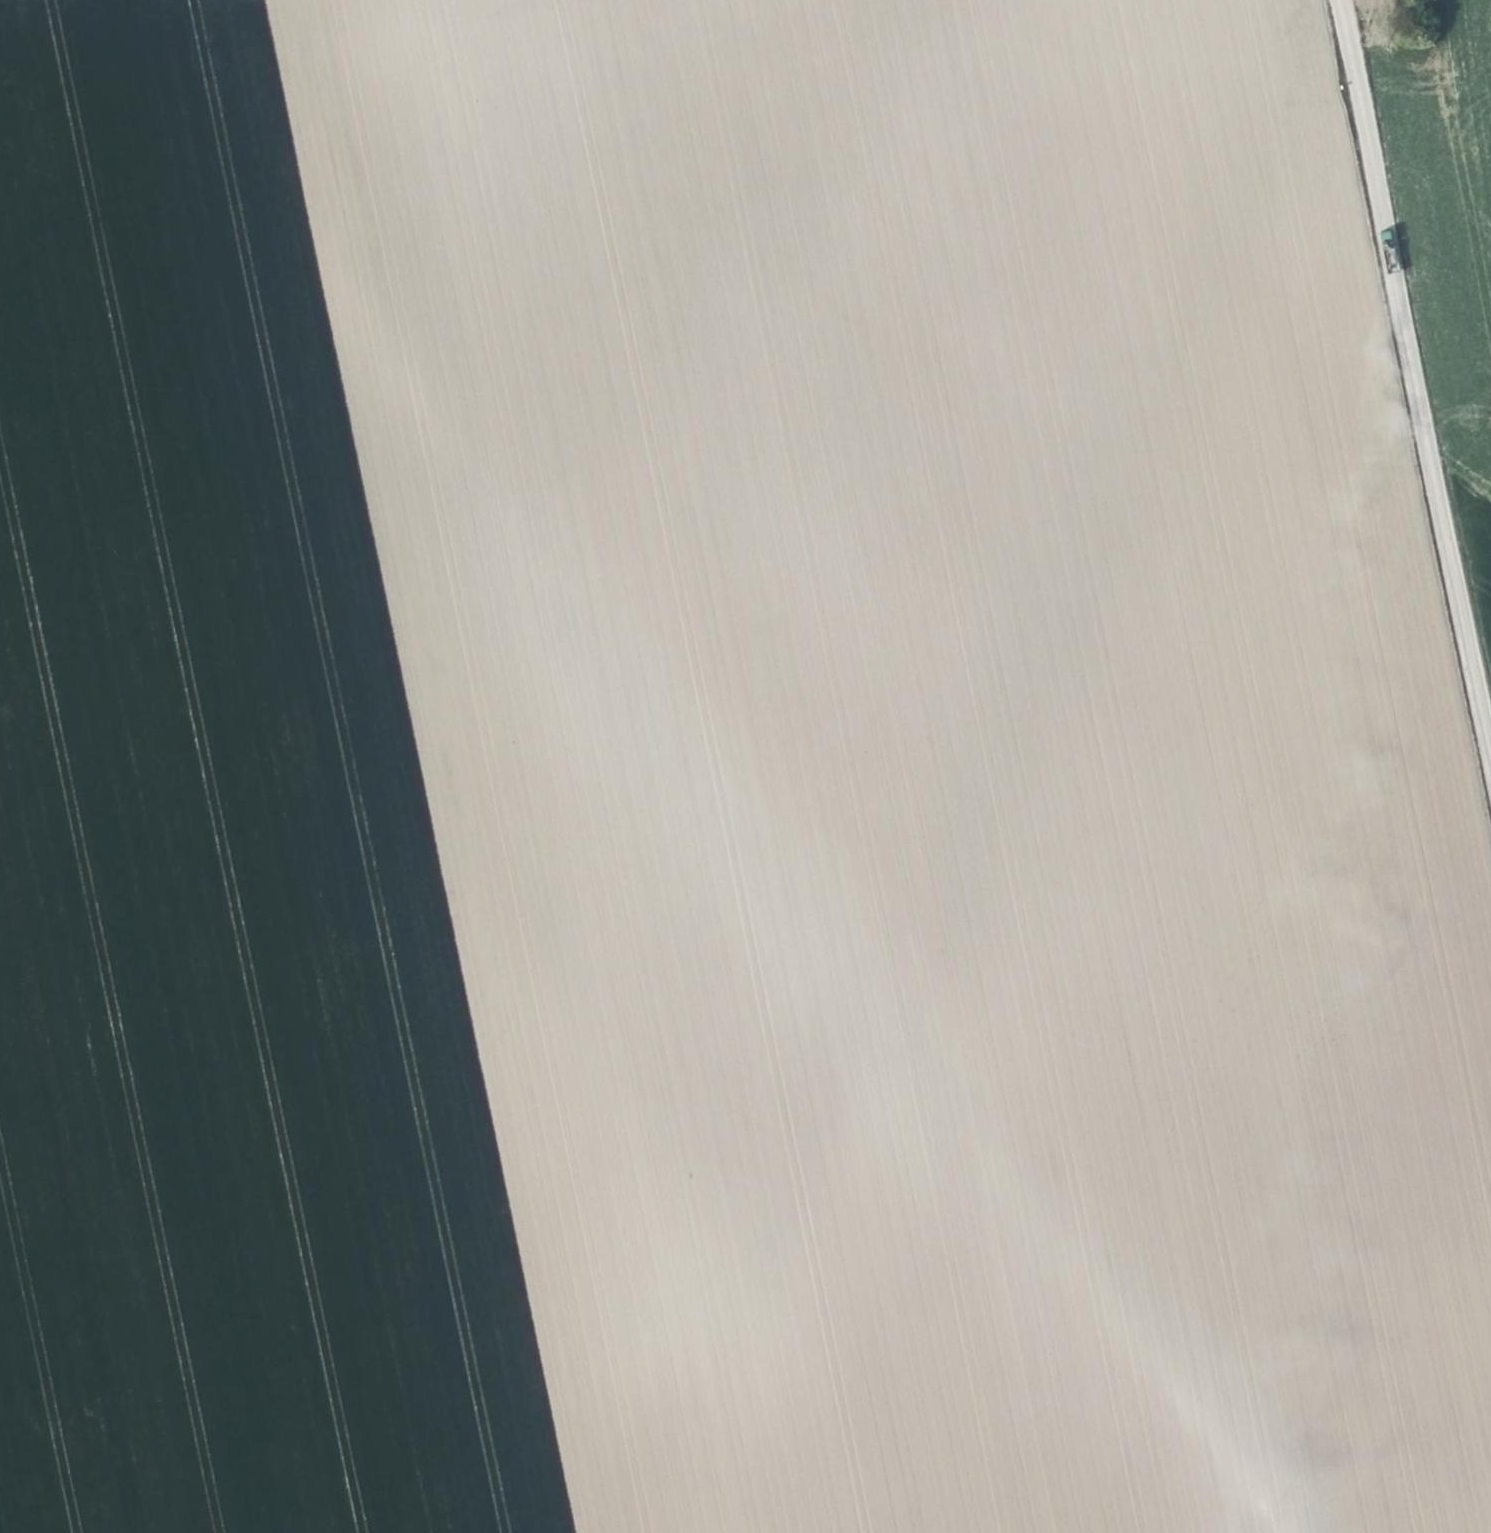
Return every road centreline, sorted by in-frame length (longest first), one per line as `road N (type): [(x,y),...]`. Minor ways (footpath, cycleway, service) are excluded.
road 1 (track): [(1490,796),(1333,0)]

